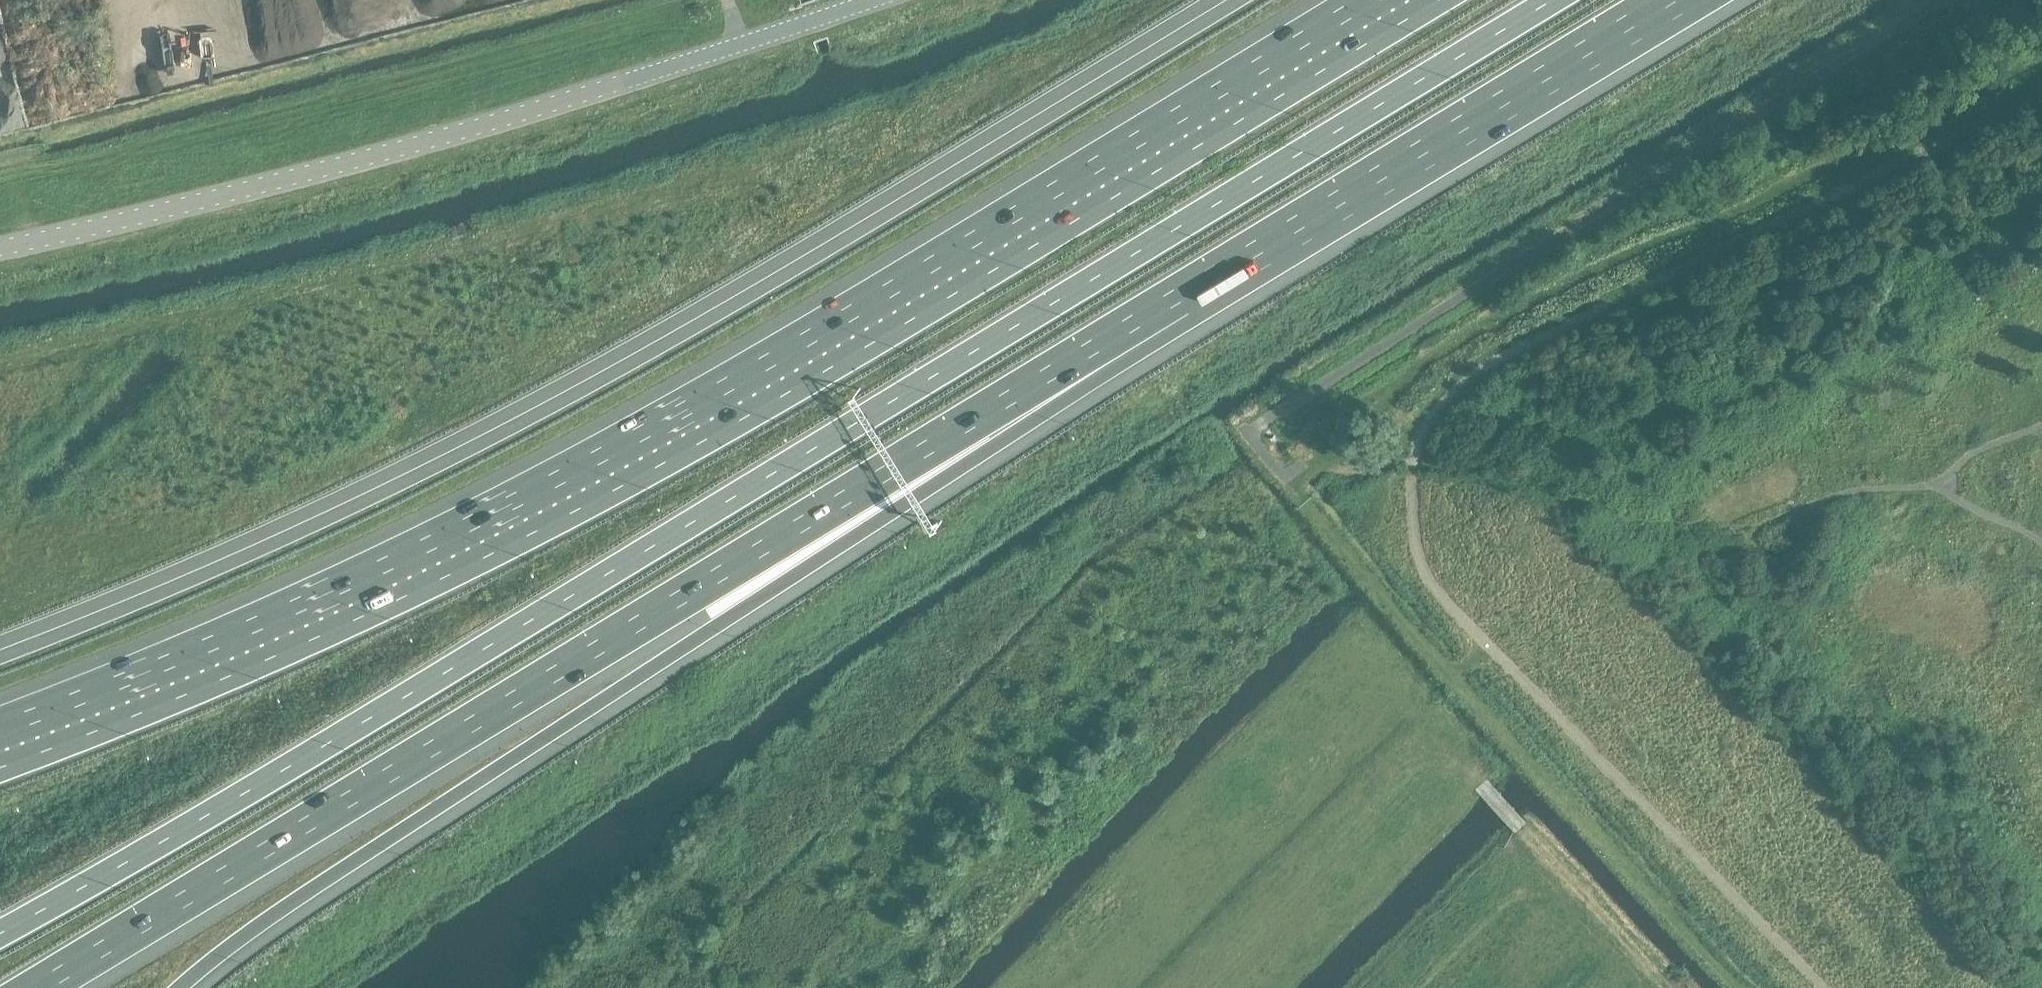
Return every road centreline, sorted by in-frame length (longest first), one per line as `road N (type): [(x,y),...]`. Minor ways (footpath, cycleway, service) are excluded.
road 1 (motorway): [(0,925),(176,828),(1554,0)]
road 2 (motorway): [(1400,0),(636,456),(347,602),(0,747)]
road 3 (motorway): [(36,987),(1171,310)]
road 4 (motorway): [(183,987),(321,882),(716,625),(1171,310)]
road 5 (tertiary): [(0,247),(355,161),(578,98),(869,0)]
road 6 (track): [(2041,51),(1919,123),(1763,198),(1527,295),(1373,389),(1300,466)]
road 7 (track): [(1282,478),(1420,643),(1737,987)]
road 8 (motorway): [(1171,310),(1680,0)]

